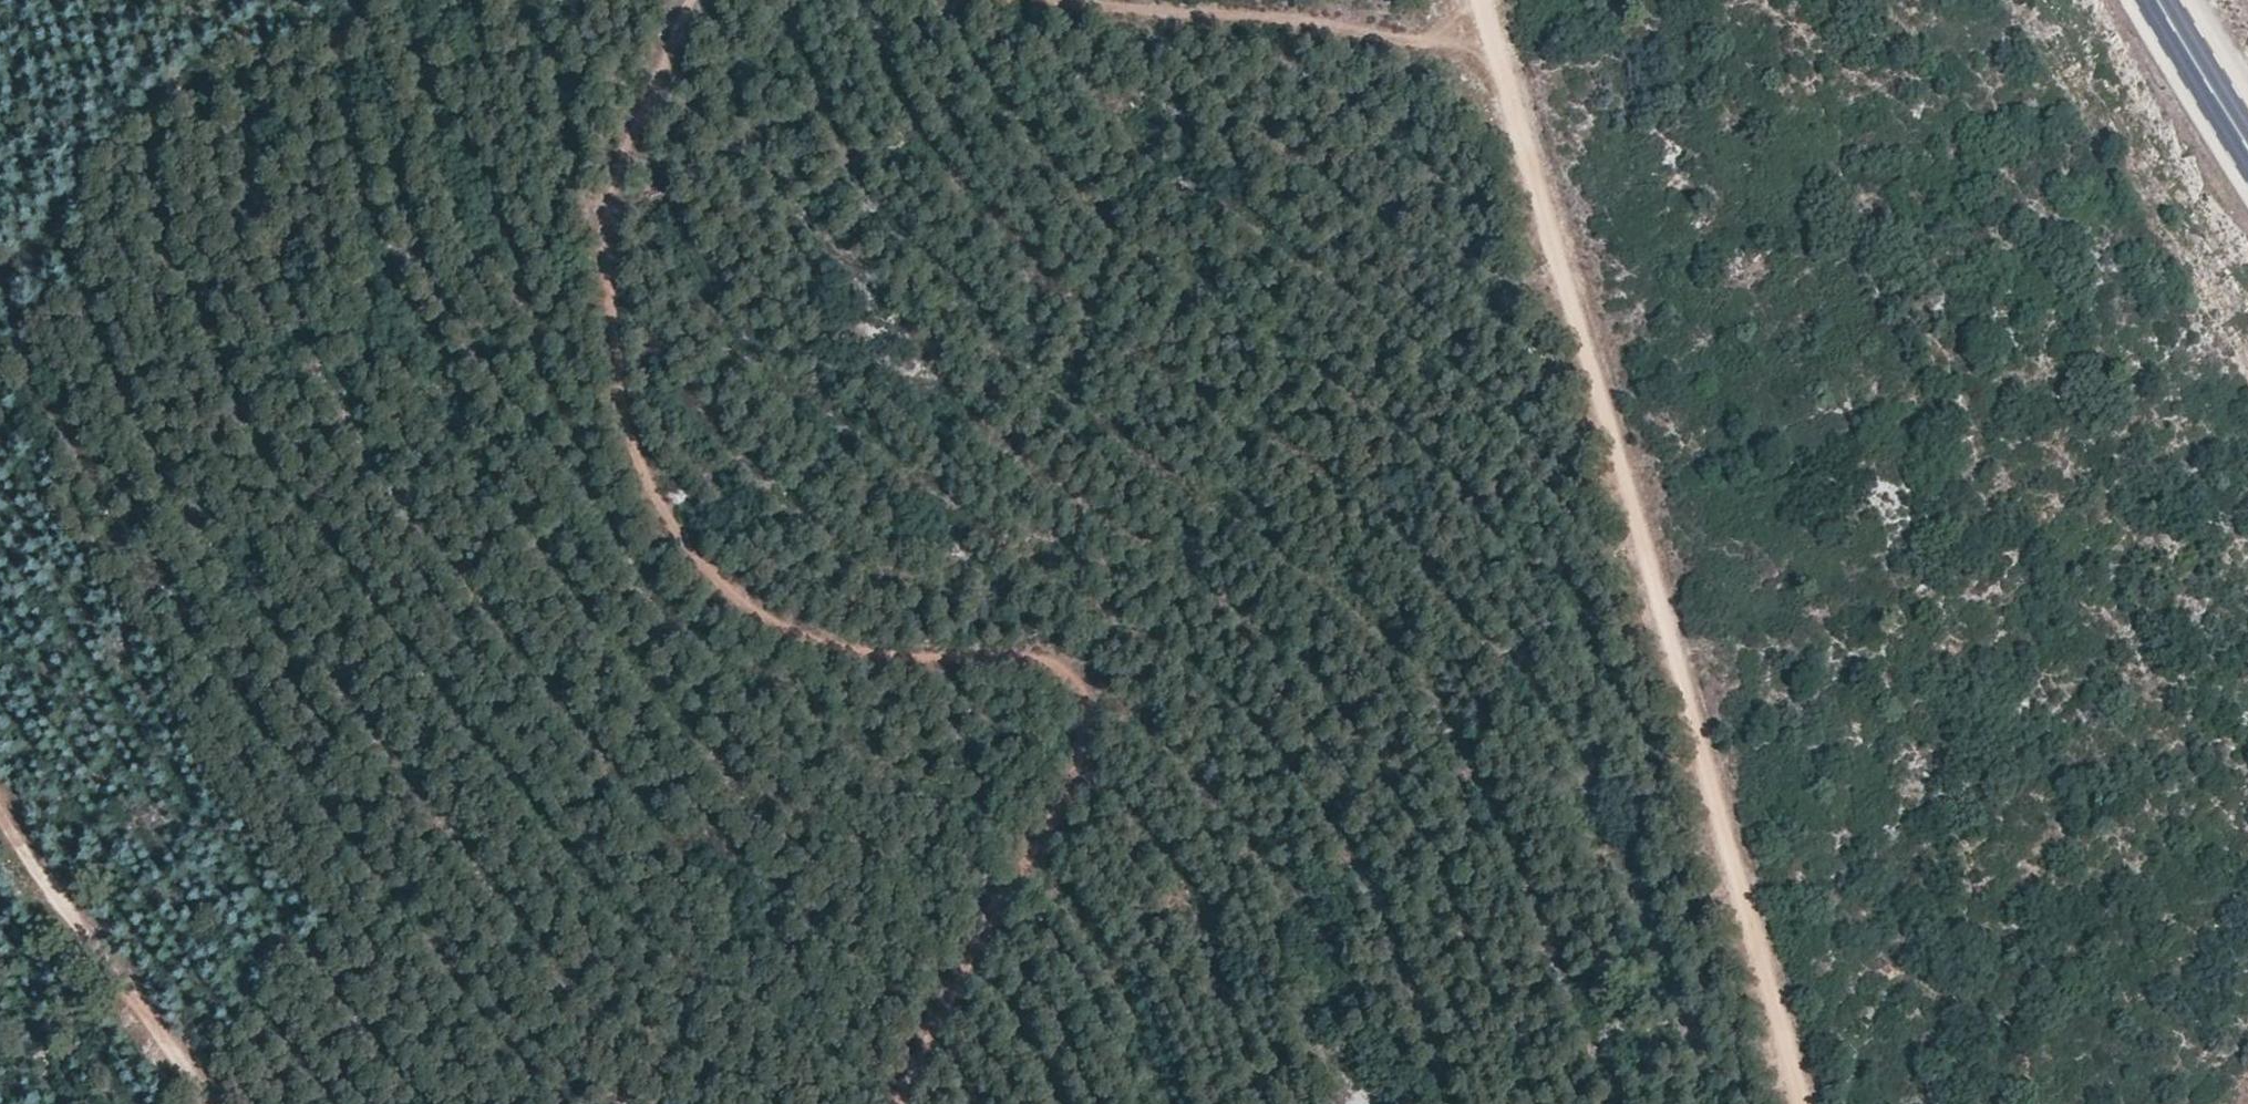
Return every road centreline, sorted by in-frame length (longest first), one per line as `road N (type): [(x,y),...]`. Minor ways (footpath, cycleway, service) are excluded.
road 1 (track): [(680,0),(653,62),(606,336),(673,539),(820,642),(1067,667),(1080,766),(986,919),(895,1103)]
road 2 (track): [(1810,1103),(1479,0)]
road 3 (track): [(1108,0),(1498,63)]
road 4 (track): [(0,806),(202,1103)]
road 5 (primary): [(2247,149),(2156,0)]

